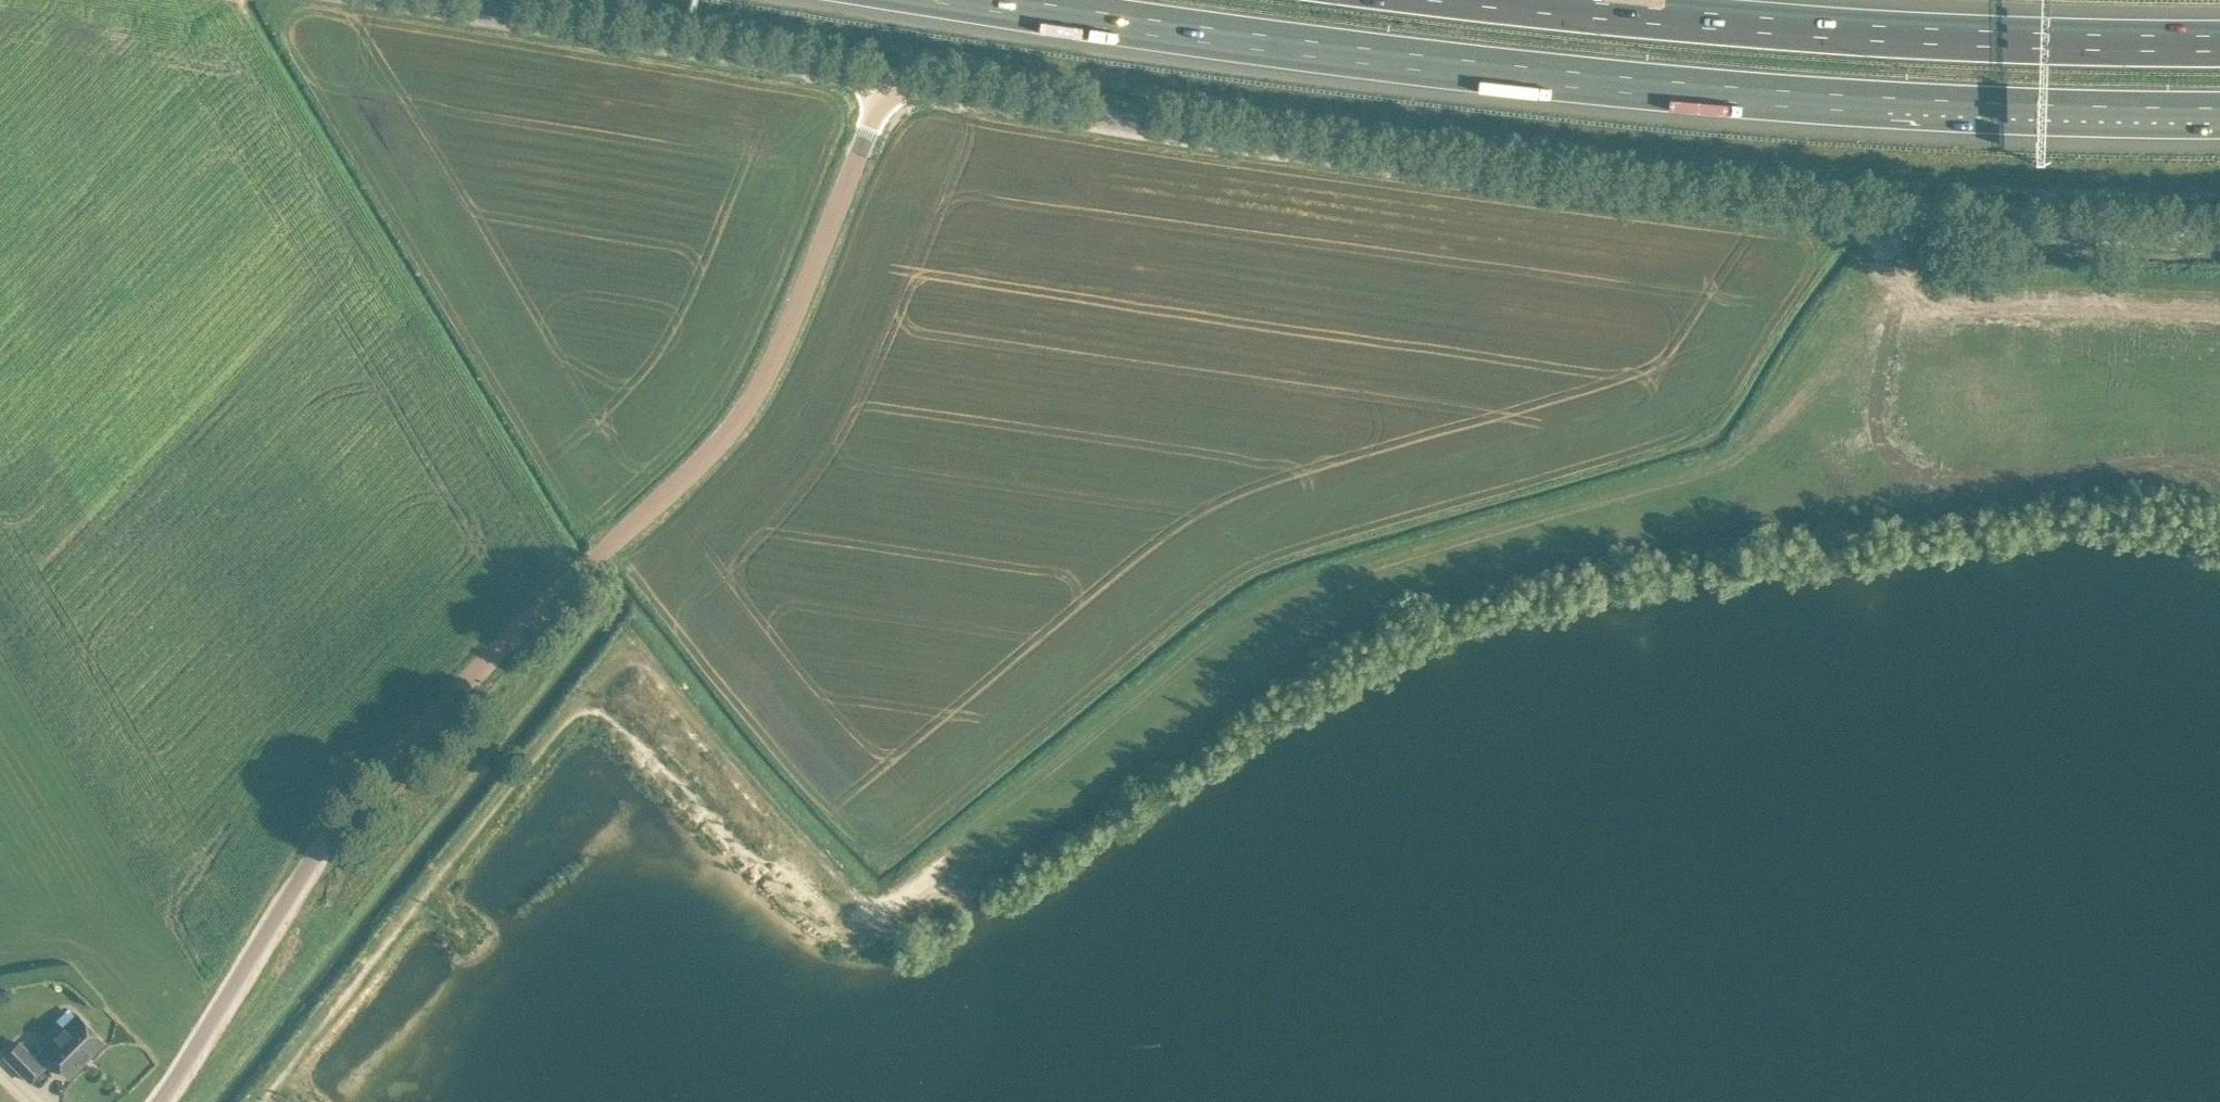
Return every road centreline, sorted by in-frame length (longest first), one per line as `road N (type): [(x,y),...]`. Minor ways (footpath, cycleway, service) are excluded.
road 1 (unclassified): [(2219,235),(1733,206),(1391,163),(886,82)]
road 2 (unclassified): [(157,1101),(316,852),(370,788),(495,652),(733,426),(777,352),(886,82)]
road 3 (motorway): [(970,0),(1298,50),(1605,84),(1895,104),(2219,113)]
road 4 (motorway): [(2219,43),(1837,30),(1507,0)]
road 5 (unclassified): [(886,82),(391,0)]

